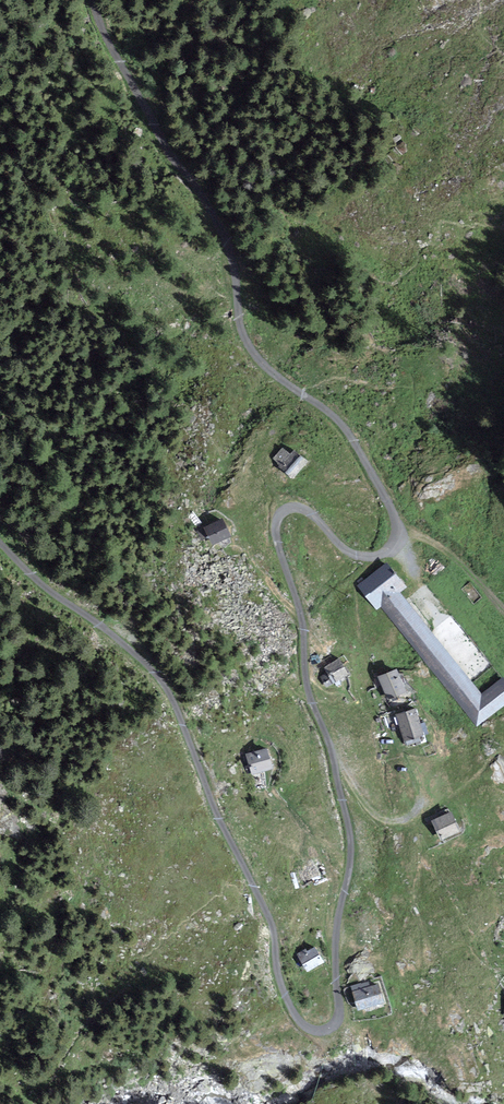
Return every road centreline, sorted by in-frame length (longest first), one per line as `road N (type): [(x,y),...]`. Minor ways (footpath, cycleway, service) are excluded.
road 1 (unclassified): [(94,0),(113,52),(221,231),(249,347),(337,420),(395,518),(395,542),(371,557),(347,551),(297,508),(282,512),(276,526),(305,633),(311,702),(349,832),(332,1034),(314,1037),(294,1017),(280,987),(272,927),(170,692),(137,651),(41,585),(0,544)]
road 2 (track): [(331,755),(380,818),(404,818),(422,801)]

